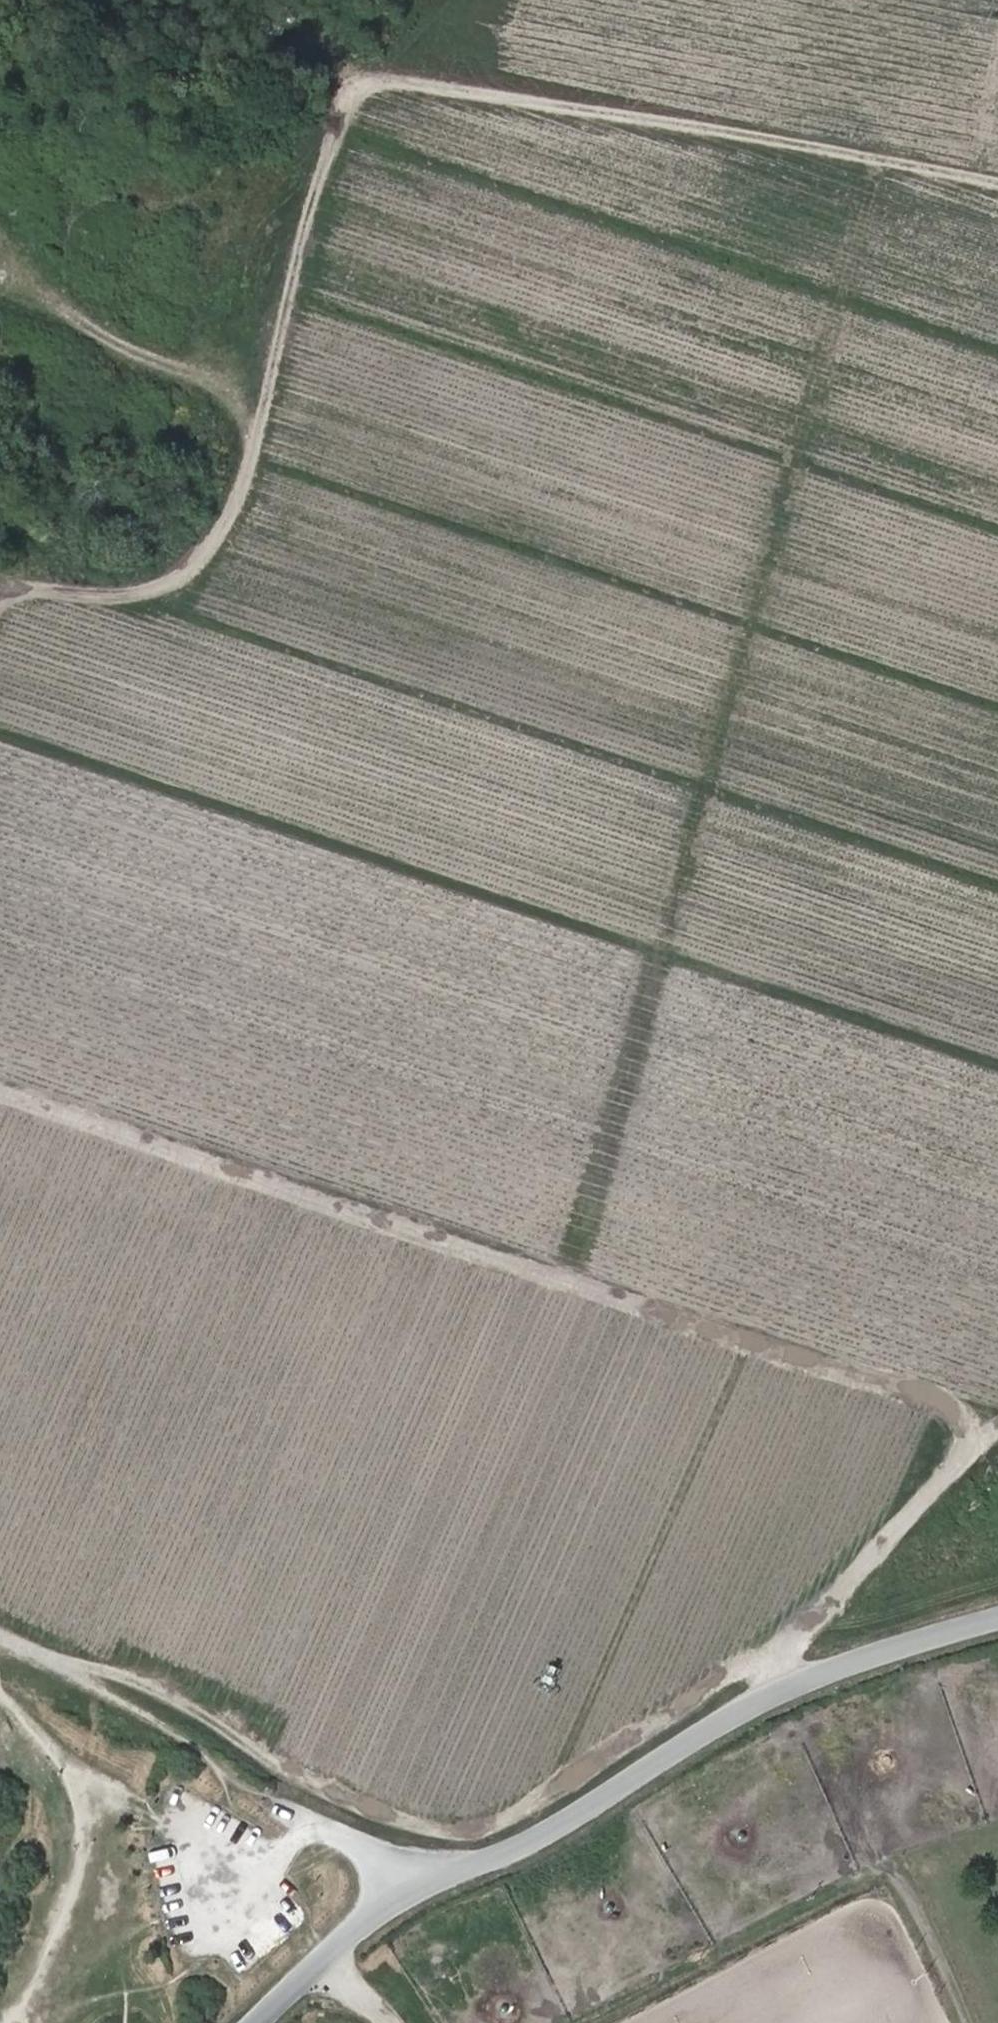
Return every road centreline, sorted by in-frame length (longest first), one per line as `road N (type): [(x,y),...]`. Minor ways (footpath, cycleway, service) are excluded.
road 1 (unclassified): [(257,2022),(367,1920),(424,1883),(516,1848),(745,1708),(895,1646),(997,1622)]
road 2 (track): [(424,1883),(0,1634)]
road 3 (track): [(0,2020),(44,1945),(82,1850),(69,1765),(0,1699)]

